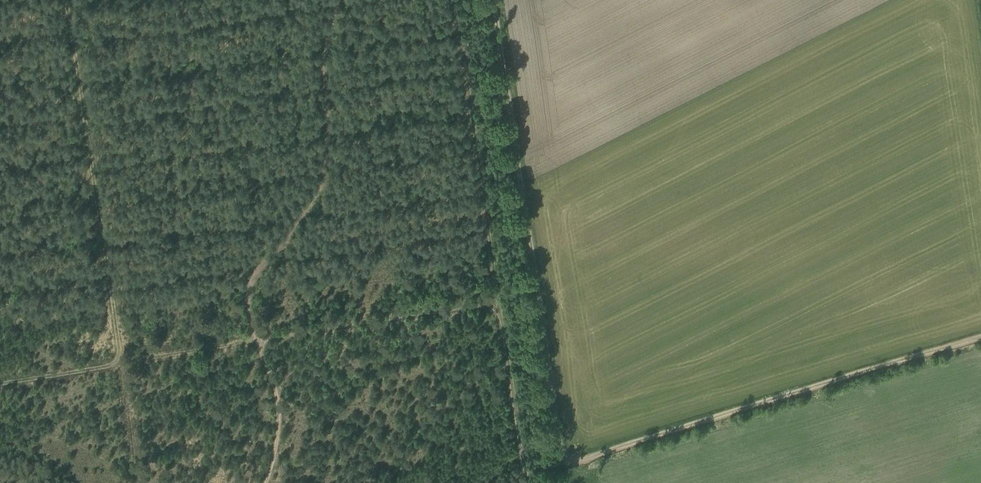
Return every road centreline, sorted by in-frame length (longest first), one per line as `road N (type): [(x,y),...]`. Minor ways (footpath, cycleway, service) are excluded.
road 1 (track): [(66,0),(140,482)]
road 2 (track): [(569,459),(556,438),(493,0)]
road 3 (track): [(980,338),(569,459)]
road 4 (track): [(502,312),(455,0)]
road 5 (track): [(0,382),(257,341)]
road 6 (track): [(502,312),(490,302),(449,307),(271,338),(260,347)]
road 7 (track): [(524,455),(502,312)]
road 8 (track): [(260,347),(279,430),(263,482)]

